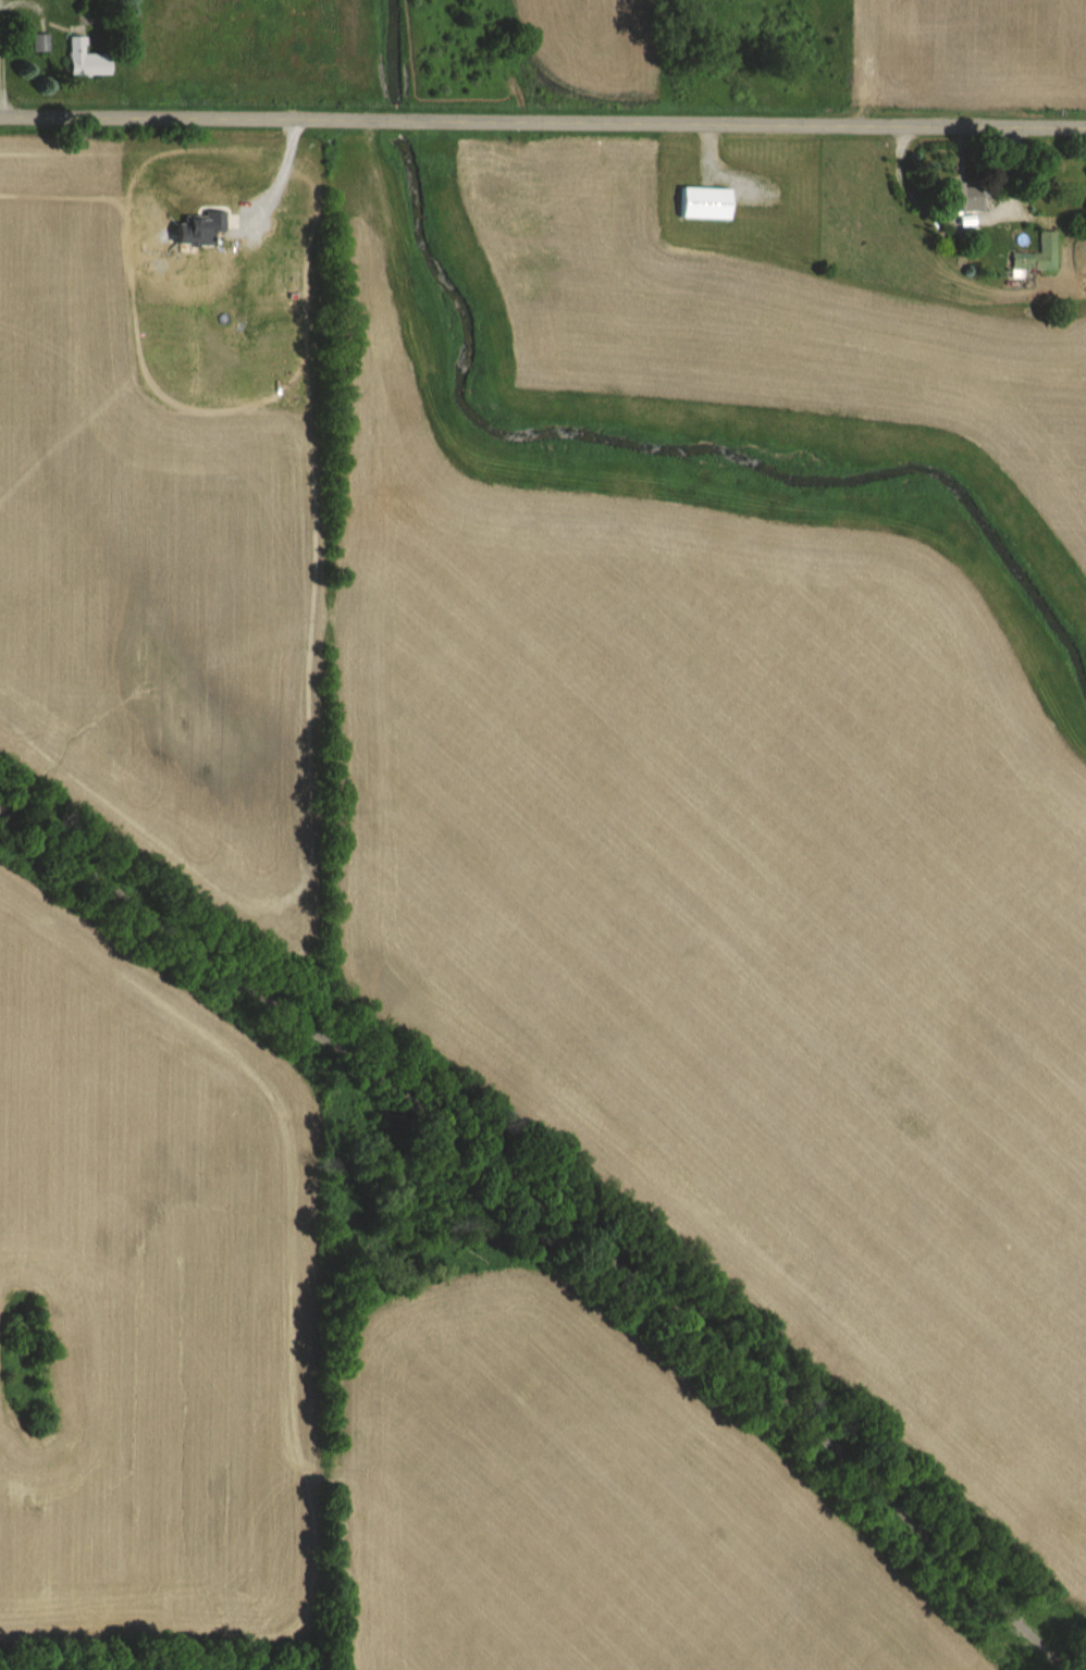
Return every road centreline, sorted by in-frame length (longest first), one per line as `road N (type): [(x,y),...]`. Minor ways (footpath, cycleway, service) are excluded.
road 1 (tertiary): [(1085,126),(0,116)]

